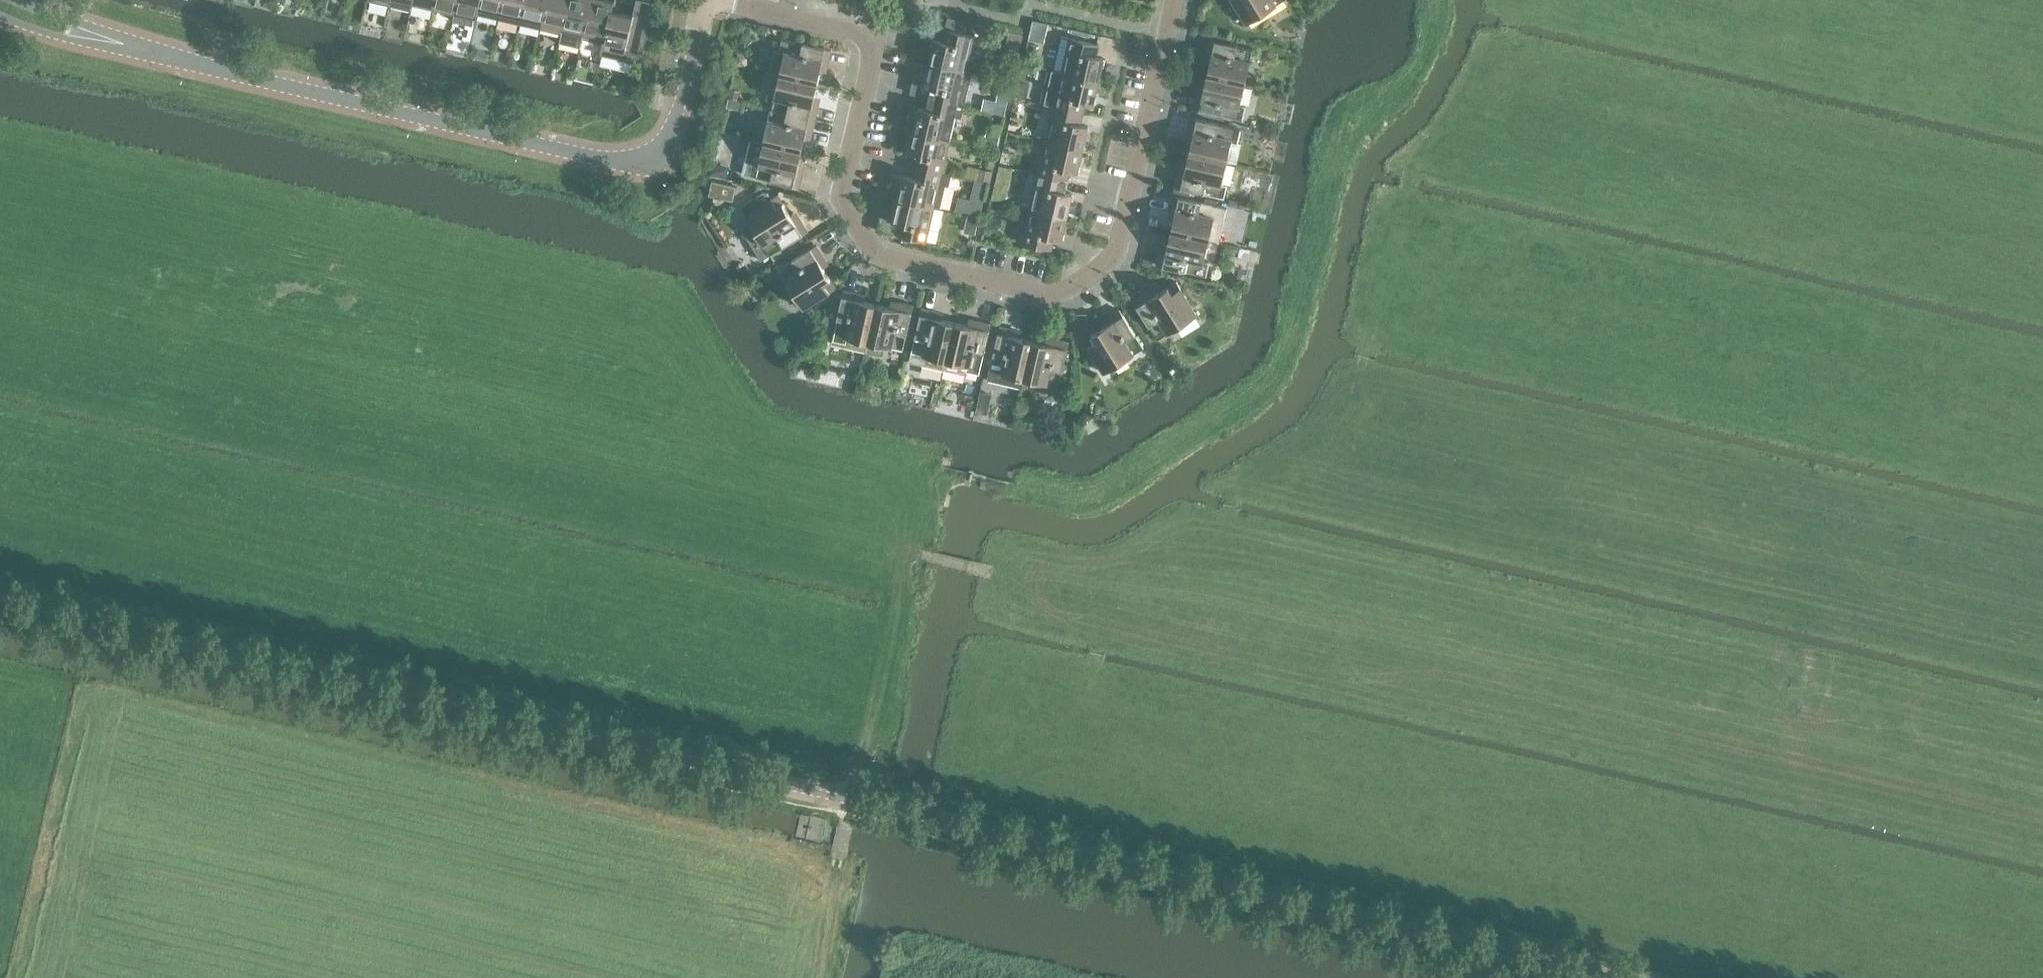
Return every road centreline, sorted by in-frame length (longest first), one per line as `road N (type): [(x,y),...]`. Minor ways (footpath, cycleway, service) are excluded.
road 1 (unclassified): [(1593,977),(0,608)]
road 2 (residential): [(716,0),(872,36),(847,160),(852,209),(882,258),(936,276),(1062,292),(1111,264),(1130,242),(1178,0)]
road 3 (unclassified): [(197,63),(652,166),(673,127),(707,0)]
road 4 (track): [(924,496),(851,807)]
road 5 (unclassified): [(0,17),(70,41),(197,63)]
road 6 (unclassified): [(197,63),(20,0)]
road 7 (track): [(815,977),(851,807)]

